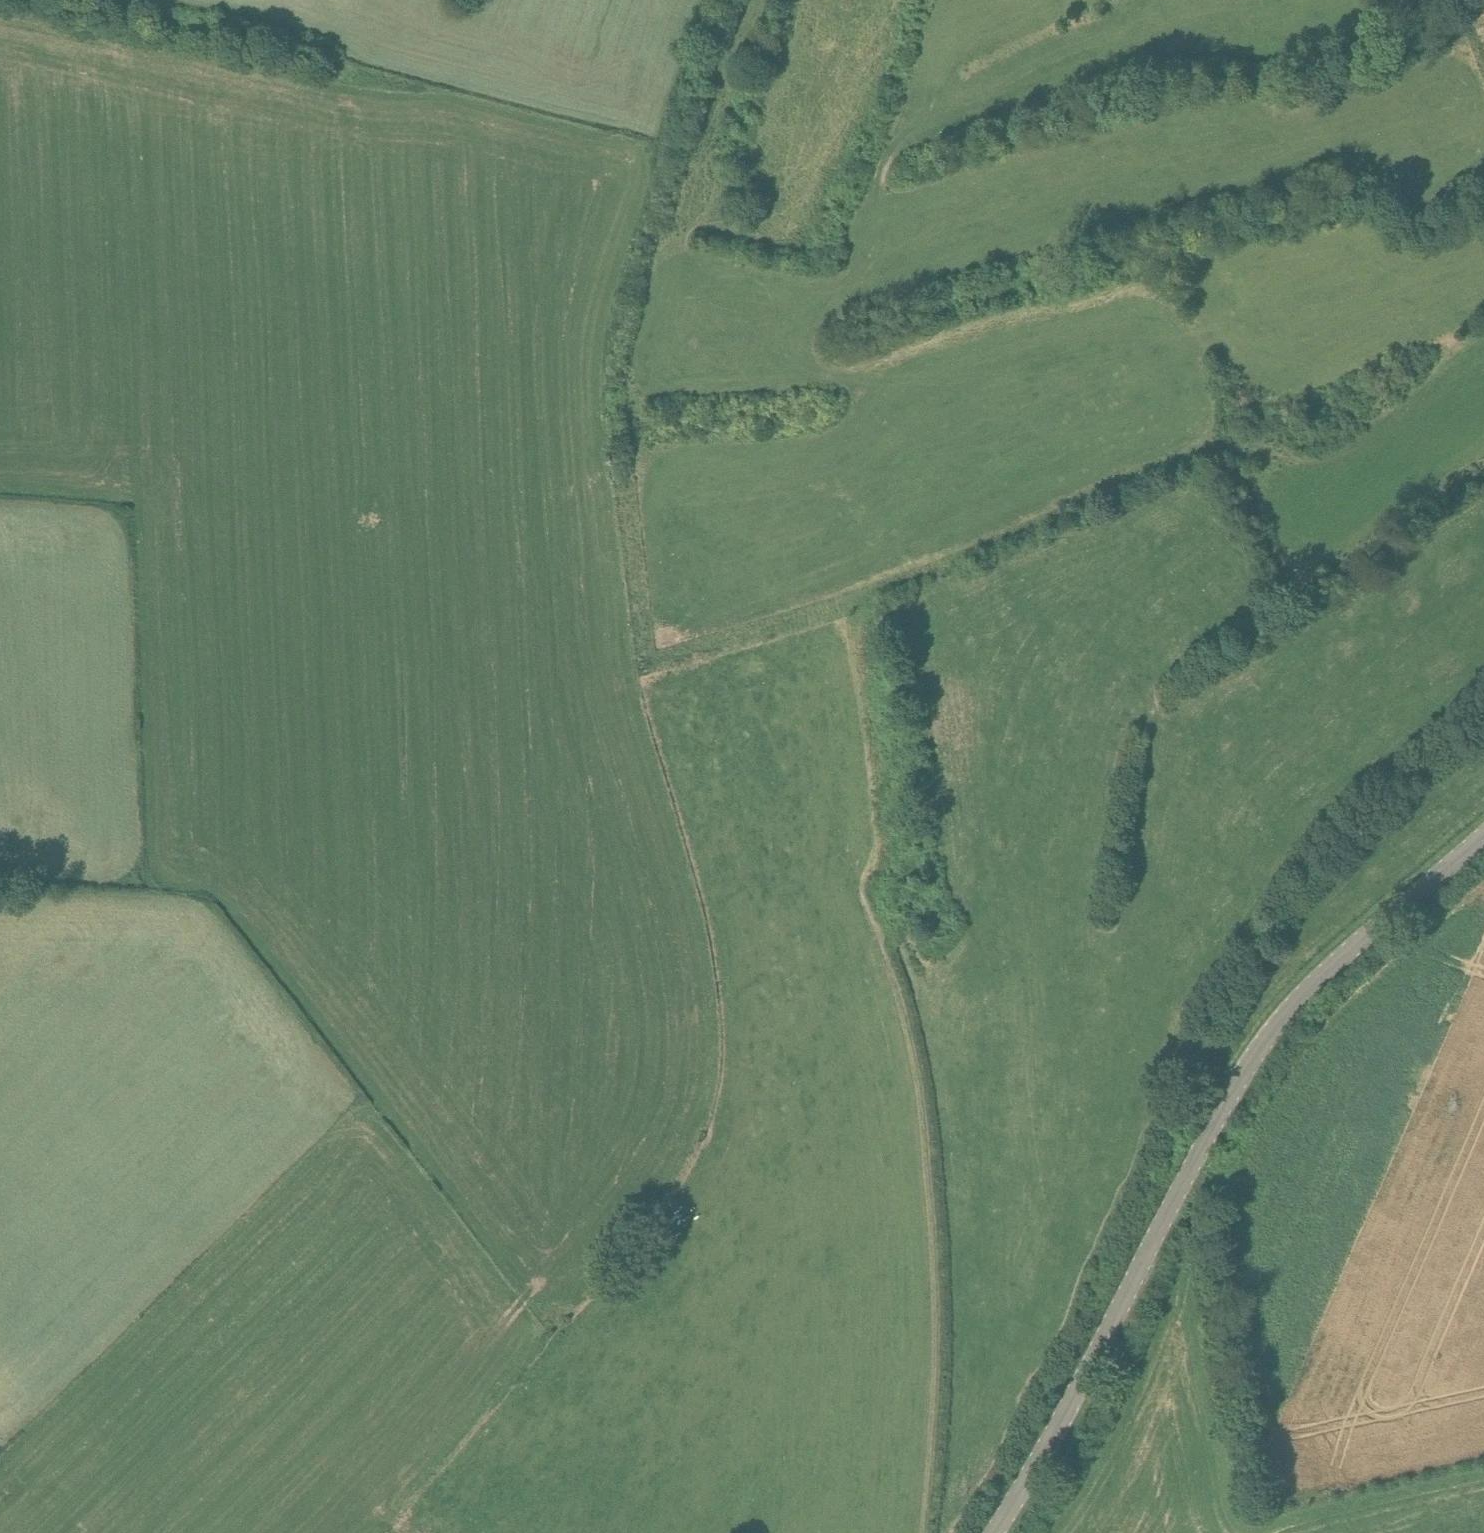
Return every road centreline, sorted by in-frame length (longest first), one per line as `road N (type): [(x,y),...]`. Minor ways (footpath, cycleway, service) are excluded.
road 1 (tertiary): [(995,1532),(1272,1033),(1301,994),(1483,829)]
road 2 (track): [(872,926),(911,1055),(927,1193),(932,1386),(921,1532)]

